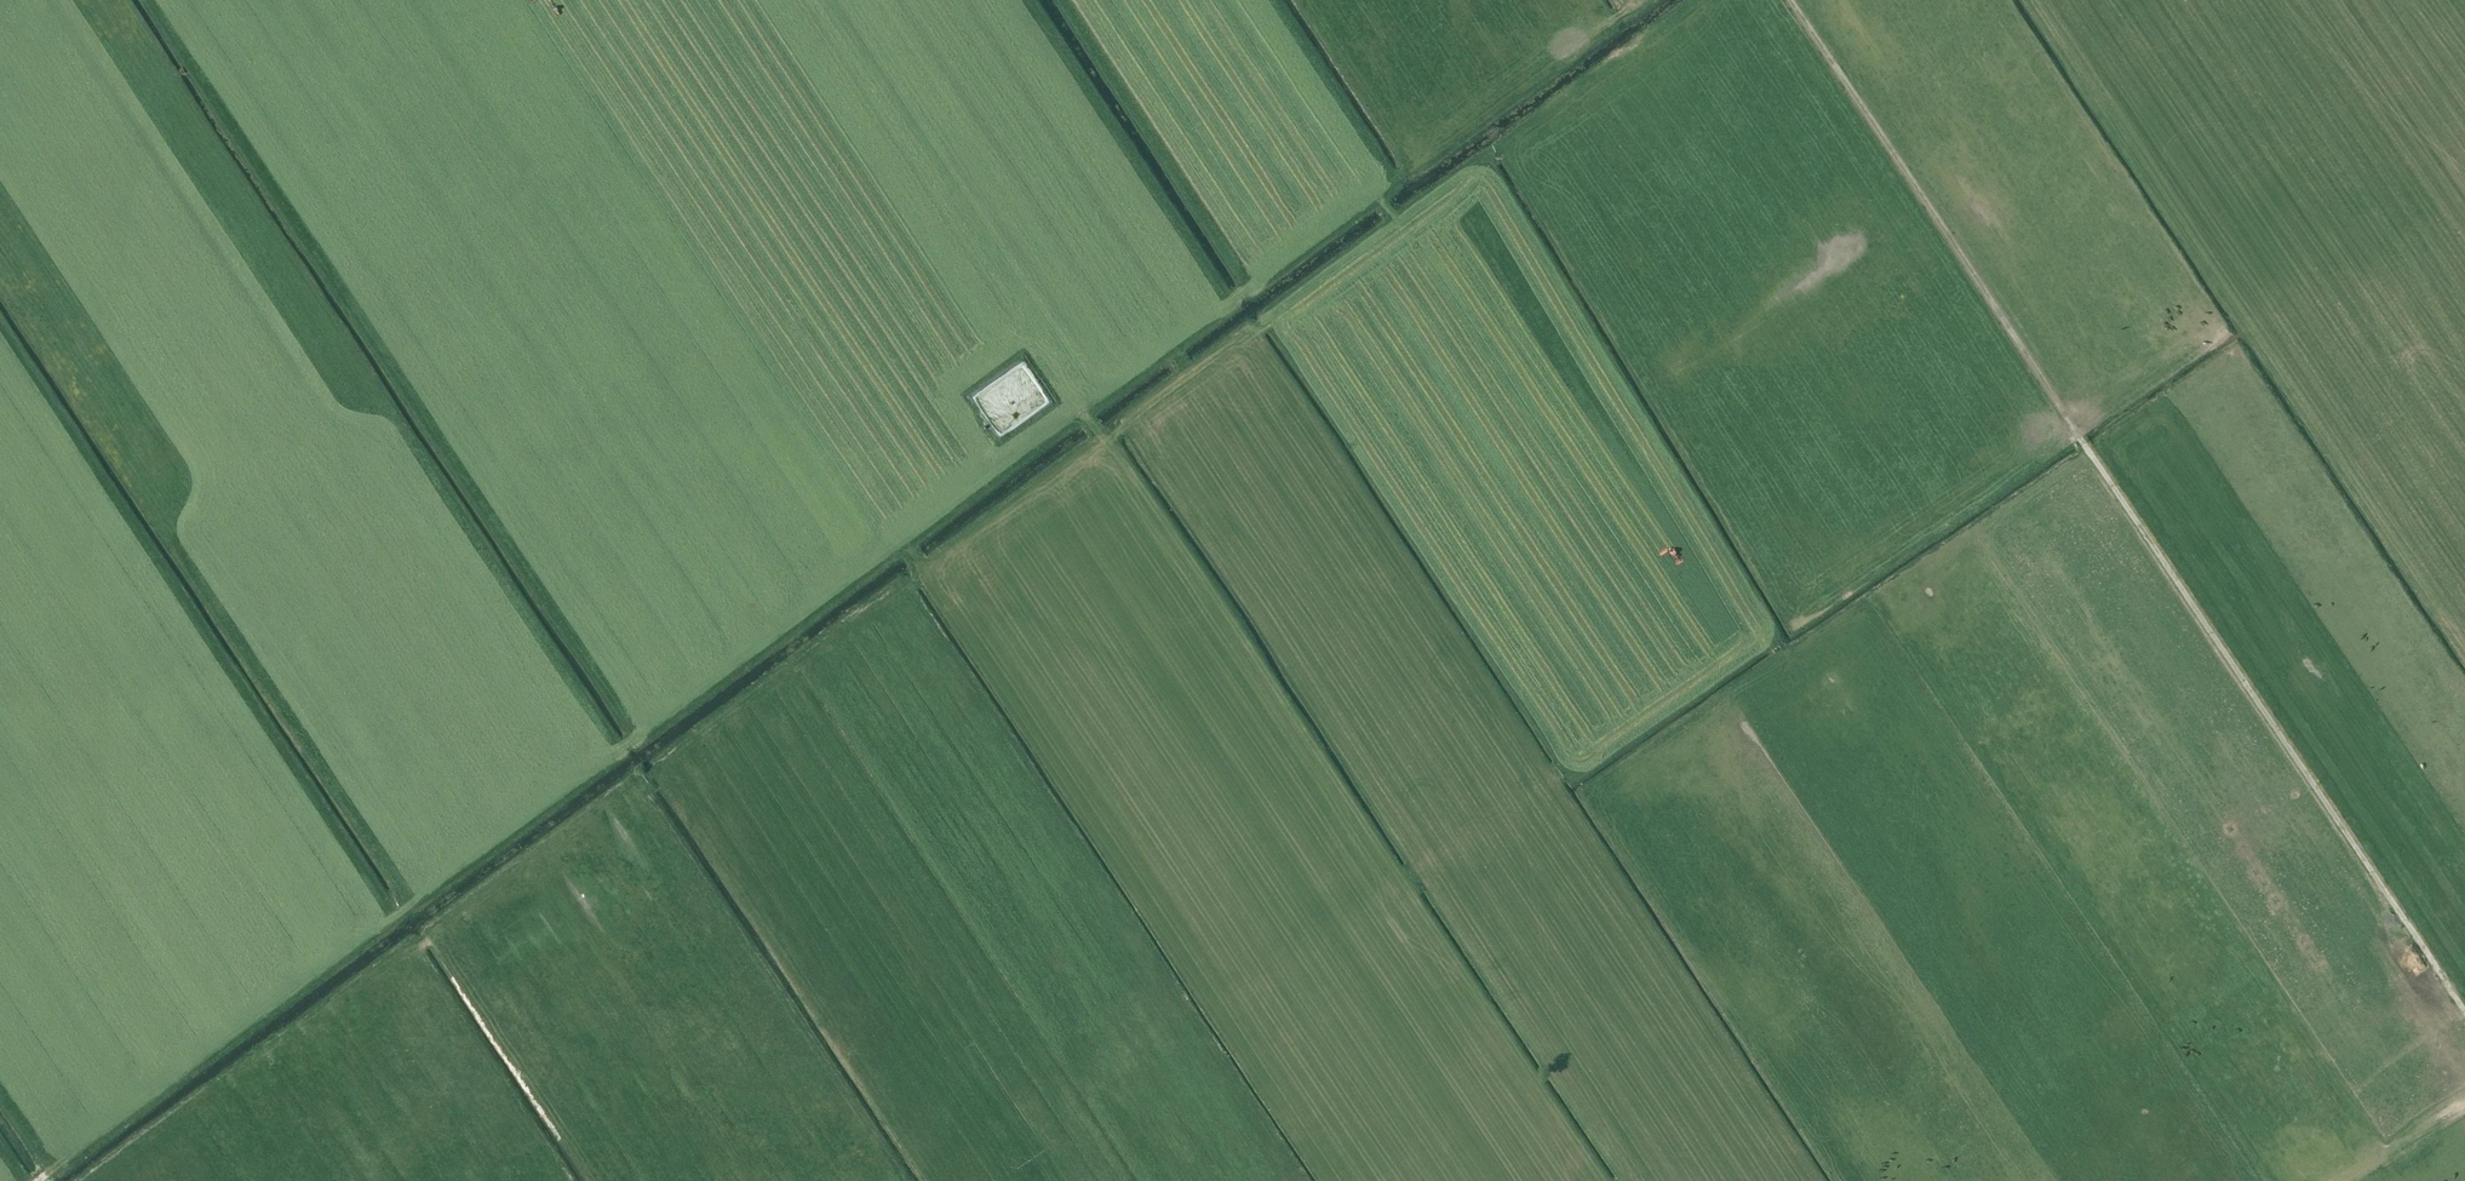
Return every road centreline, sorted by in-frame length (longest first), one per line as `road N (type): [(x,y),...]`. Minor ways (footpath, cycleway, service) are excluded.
road 1 (track): [(1638,0),(46,1176)]
road 2 (track): [(1790,0),(2464,1012)]

